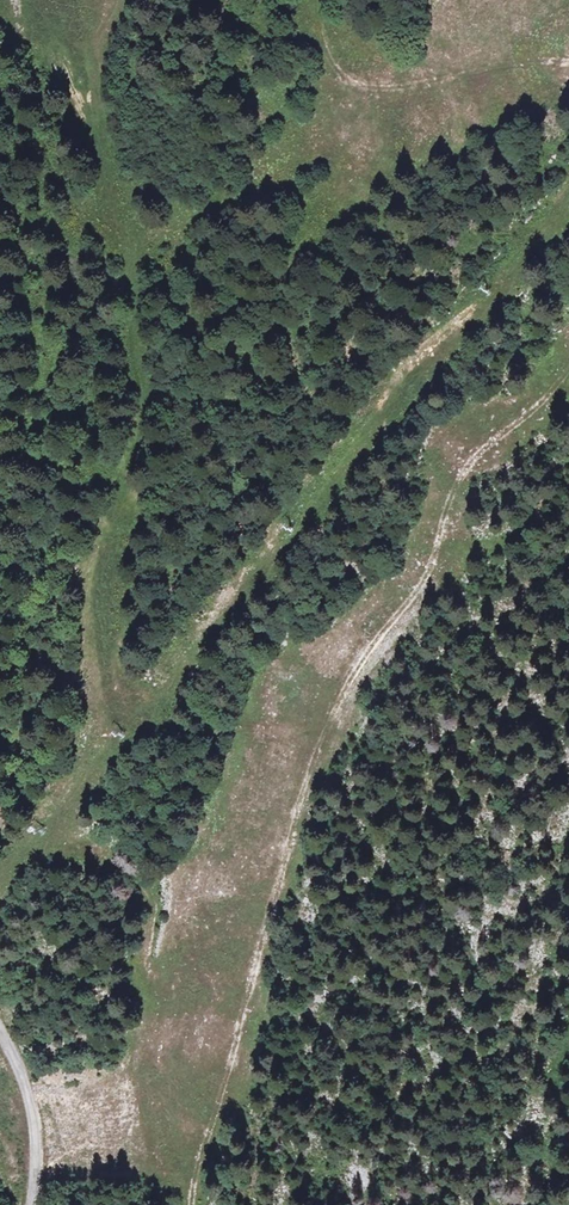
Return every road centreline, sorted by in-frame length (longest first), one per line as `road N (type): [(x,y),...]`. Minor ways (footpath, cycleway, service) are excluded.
road 1 (track): [(192,1204),(329,723),(429,584),(456,477),(568,387)]
road 2 (track): [(568,62),(364,88),(345,80),(327,57),(311,0)]
road 3 (unclassified): [(0,1032),(30,1115),(32,1204)]

